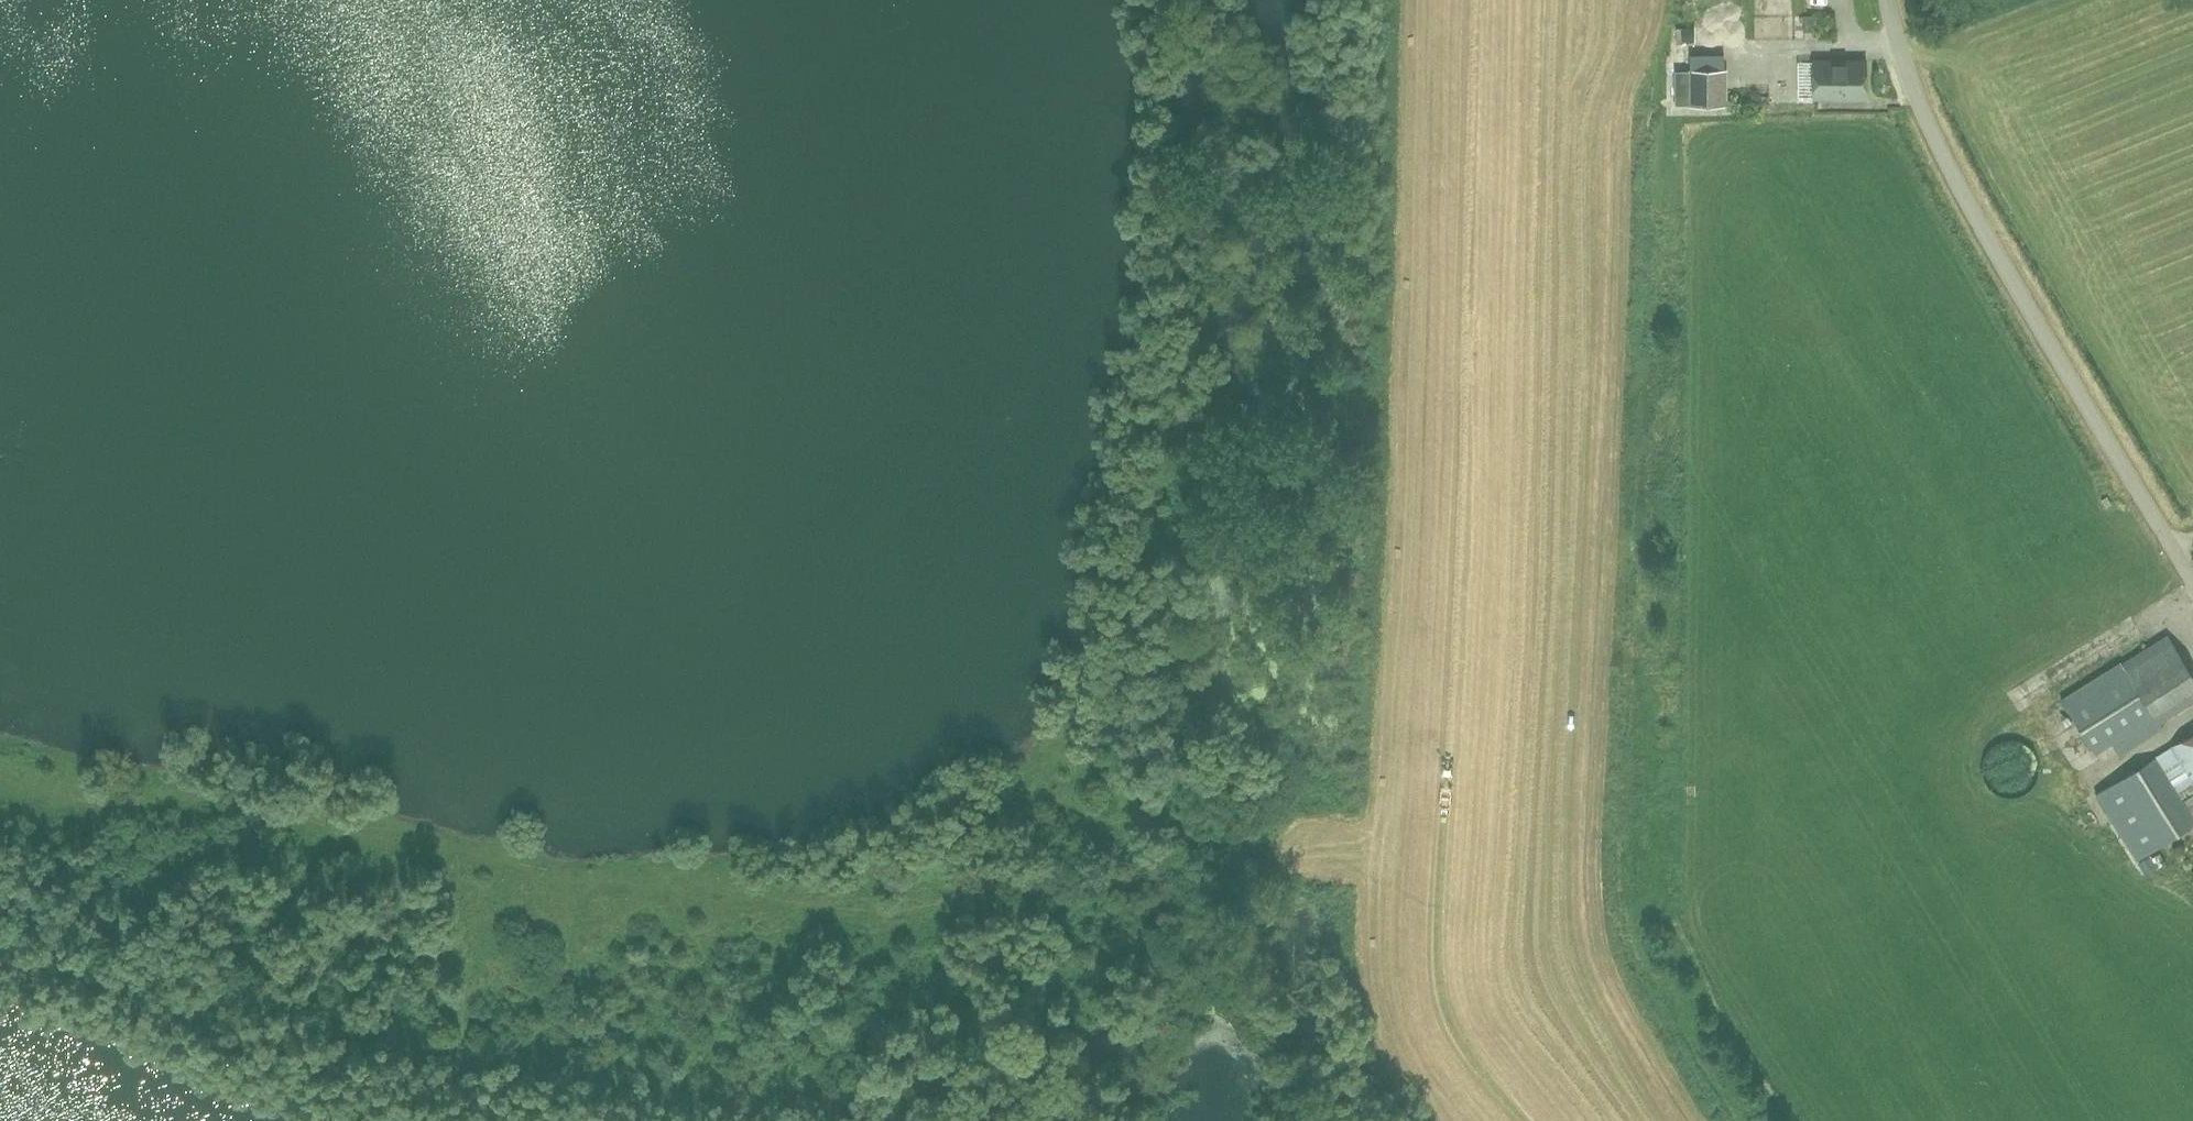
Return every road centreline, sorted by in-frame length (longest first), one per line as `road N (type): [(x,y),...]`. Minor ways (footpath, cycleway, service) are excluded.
road 1 (unclassified): [(2192,580),(1920,107),(1886,0)]

